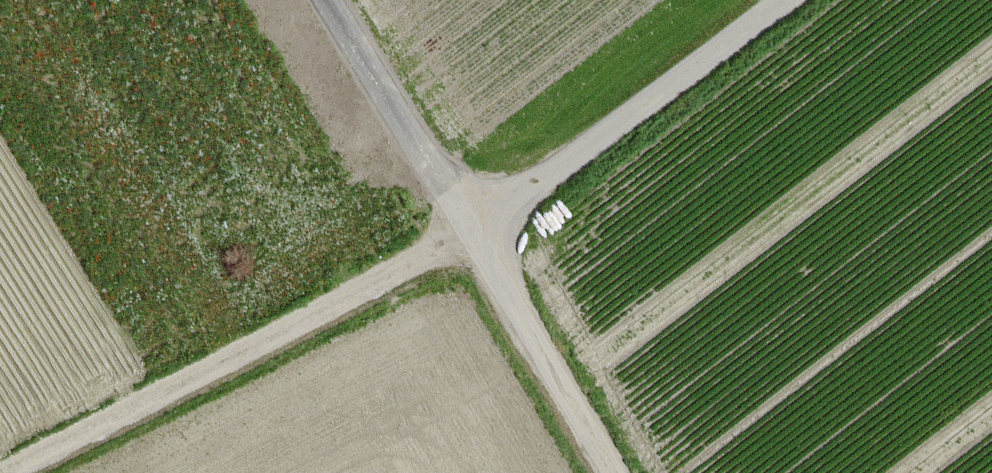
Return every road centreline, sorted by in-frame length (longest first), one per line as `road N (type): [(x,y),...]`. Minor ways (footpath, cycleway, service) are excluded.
road 1 (track): [(4,472),(472,229),(783,0)]
road 2 (unclassified): [(614,472),(333,0)]

